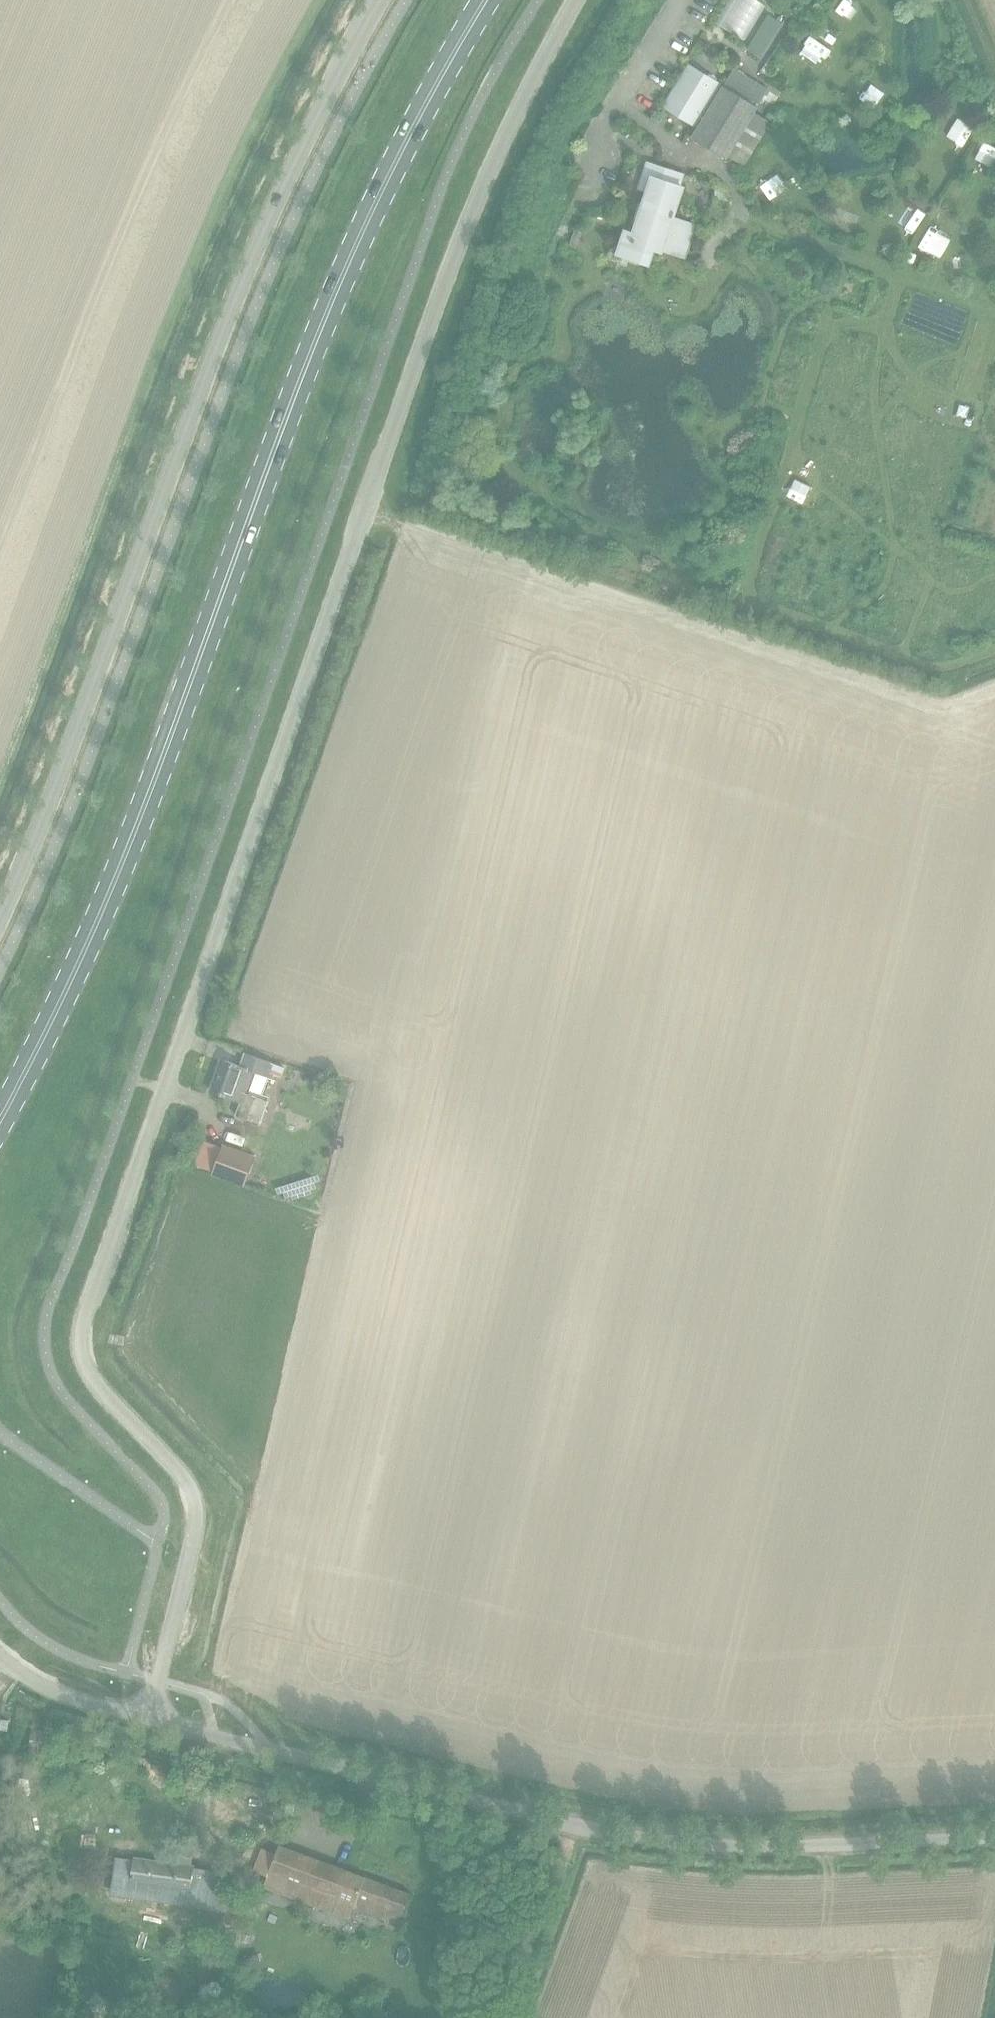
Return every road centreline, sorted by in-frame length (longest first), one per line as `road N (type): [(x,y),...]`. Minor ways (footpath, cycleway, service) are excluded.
road 1 (unclassified): [(149,1714),(192,1545),(192,1506),(182,1477),(92,1370),(82,1322),(450,244),(495,137),(577,0)]
road 2 (primary): [(486,0),(371,211),(275,444),(141,815),(40,1045),(0,1117)]
road 3 (unclassified): [(381,0),(254,253),(62,768),(0,907)]
road 4 (unclassified): [(994,1835),(735,1849),(591,1832),(149,1714)]
road 5 (unclassified): [(0,1657),(50,1688),(149,1714)]

